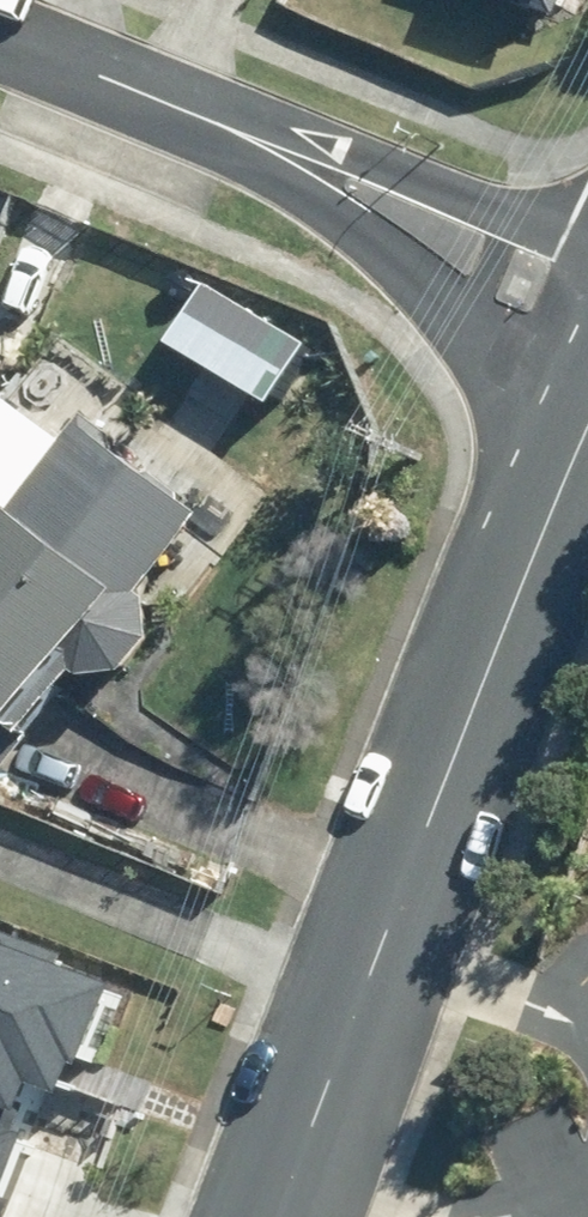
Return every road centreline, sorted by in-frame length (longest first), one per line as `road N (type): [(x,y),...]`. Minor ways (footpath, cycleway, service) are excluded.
road 1 (residential): [(0,43),(587,304)]
road 2 (tertiary): [(587,427),(365,997)]
road 3 (residential): [(365,997),(0,847)]
road 4 (tertiary): [(365,997),(281,1216)]

